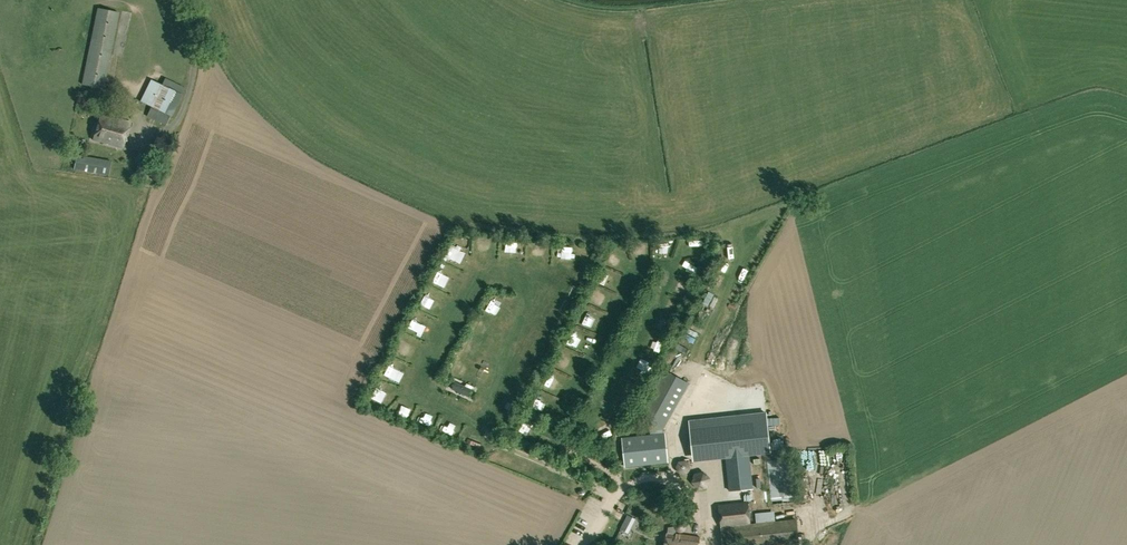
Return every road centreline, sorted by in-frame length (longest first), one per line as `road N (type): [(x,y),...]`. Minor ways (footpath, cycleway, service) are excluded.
road 1 (track): [(614,499),(497,448),(488,430)]
road 2 (track): [(583,544),(627,487),(663,476),(684,487)]

